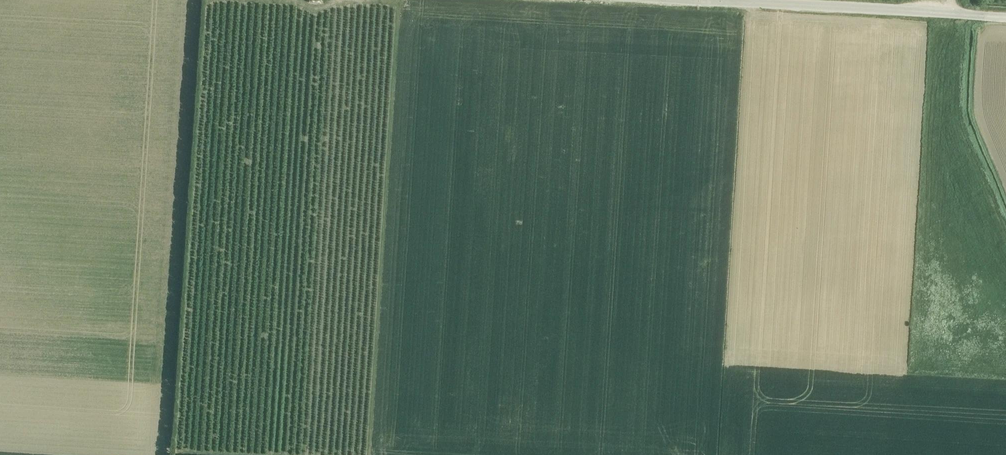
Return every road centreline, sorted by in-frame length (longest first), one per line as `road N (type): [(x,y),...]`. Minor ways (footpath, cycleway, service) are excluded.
road 1 (unclassified): [(724,0),(1005,15)]

